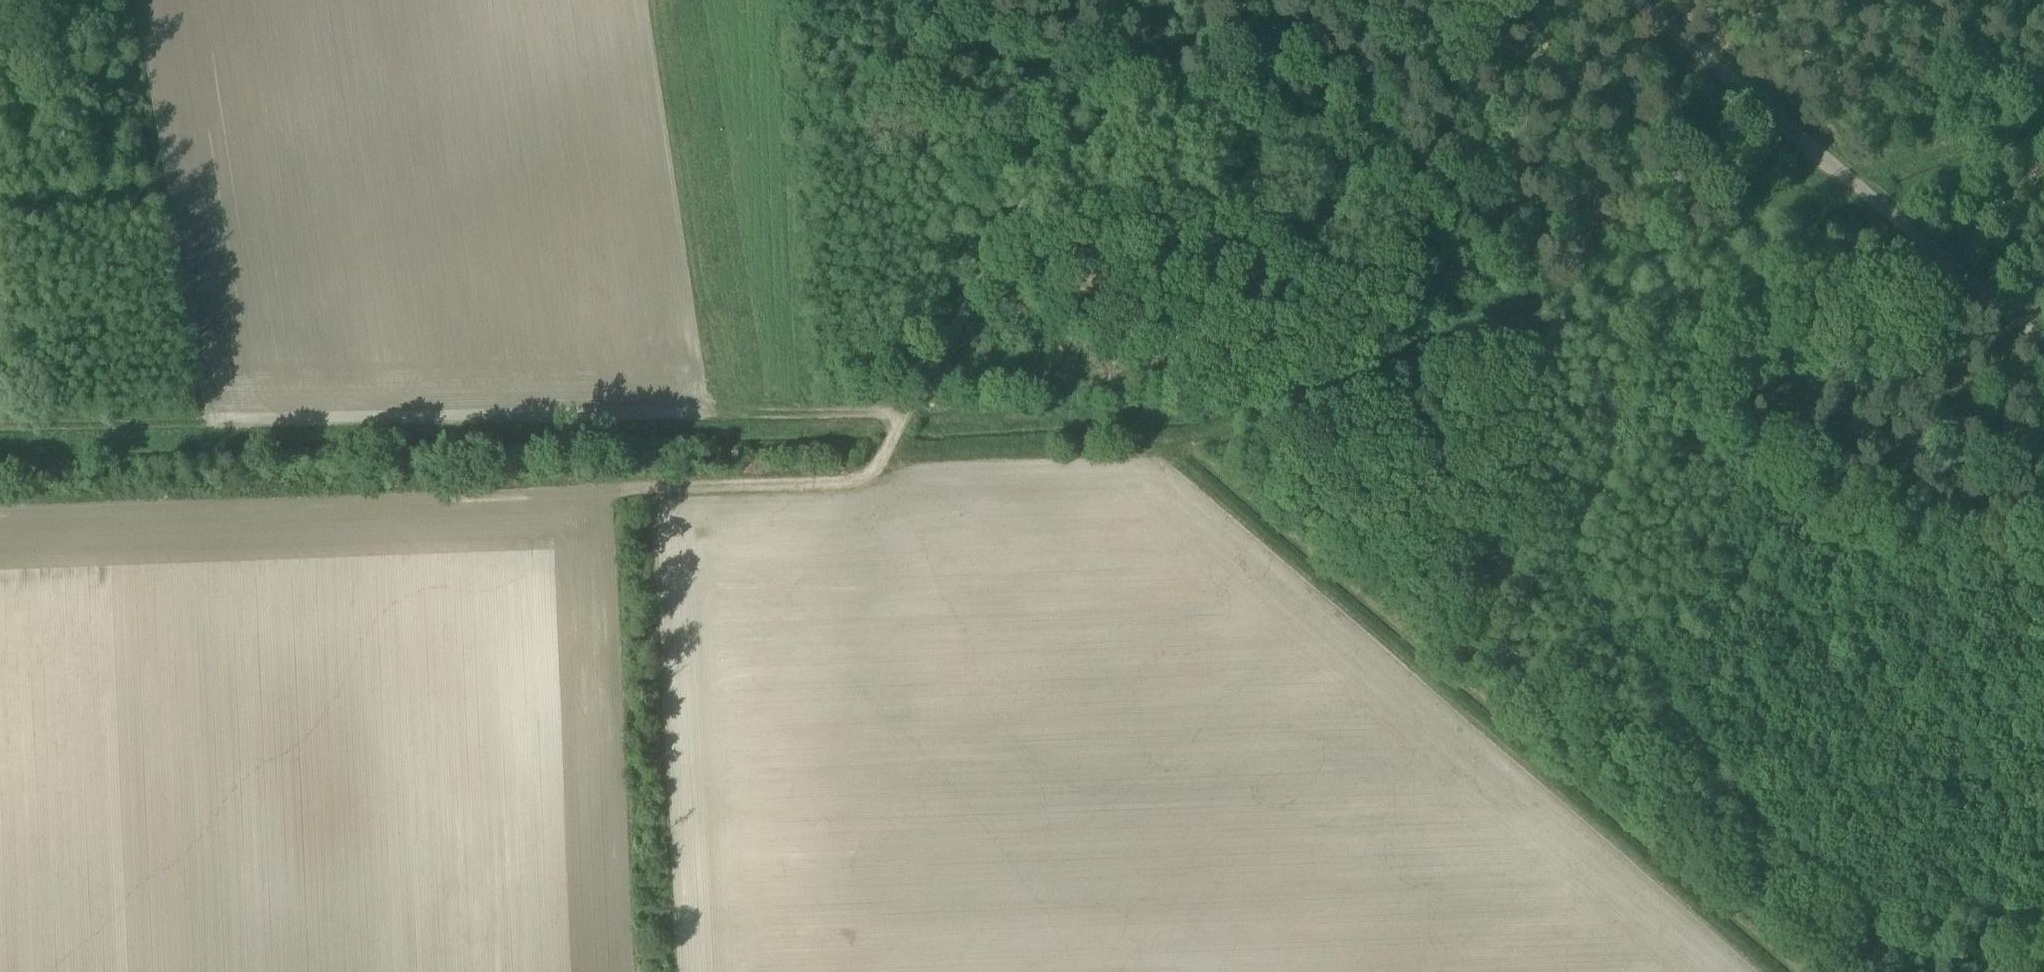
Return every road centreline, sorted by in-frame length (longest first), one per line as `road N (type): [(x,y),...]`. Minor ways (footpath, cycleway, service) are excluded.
road 1 (track): [(625,493),(810,487),(863,476),(1141,0)]

